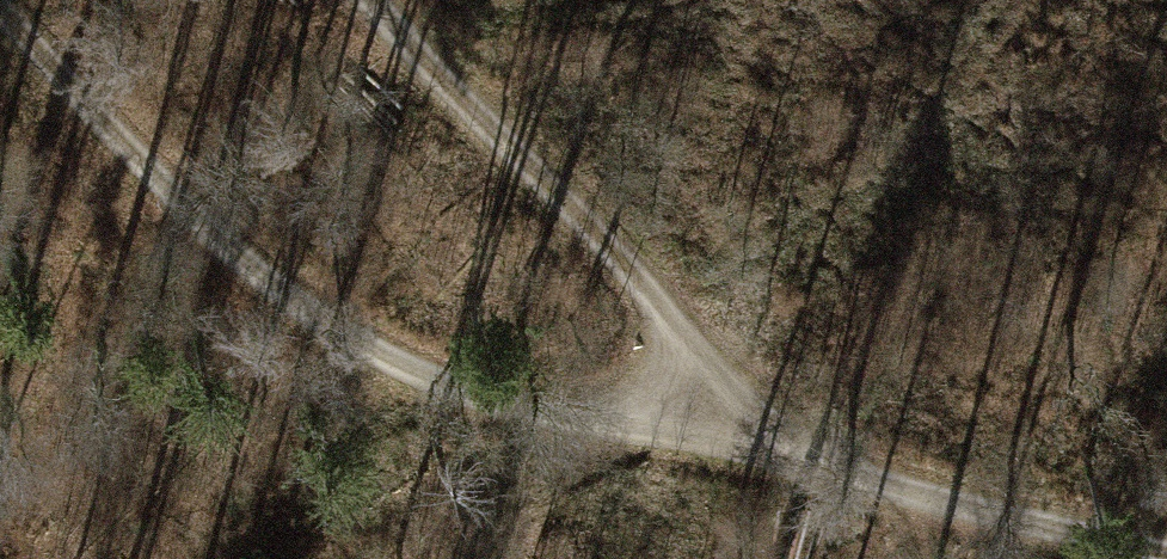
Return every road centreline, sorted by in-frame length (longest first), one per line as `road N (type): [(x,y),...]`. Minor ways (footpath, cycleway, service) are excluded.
road 1 (track): [(680,402),(585,422),(447,393),(263,261),(1,0)]
road 2 (track): [(384,0),(485,122),(626,263),(671,332),(680,402)]
road 3 (track): [(1166,544),(1015,507),(680,402)]

